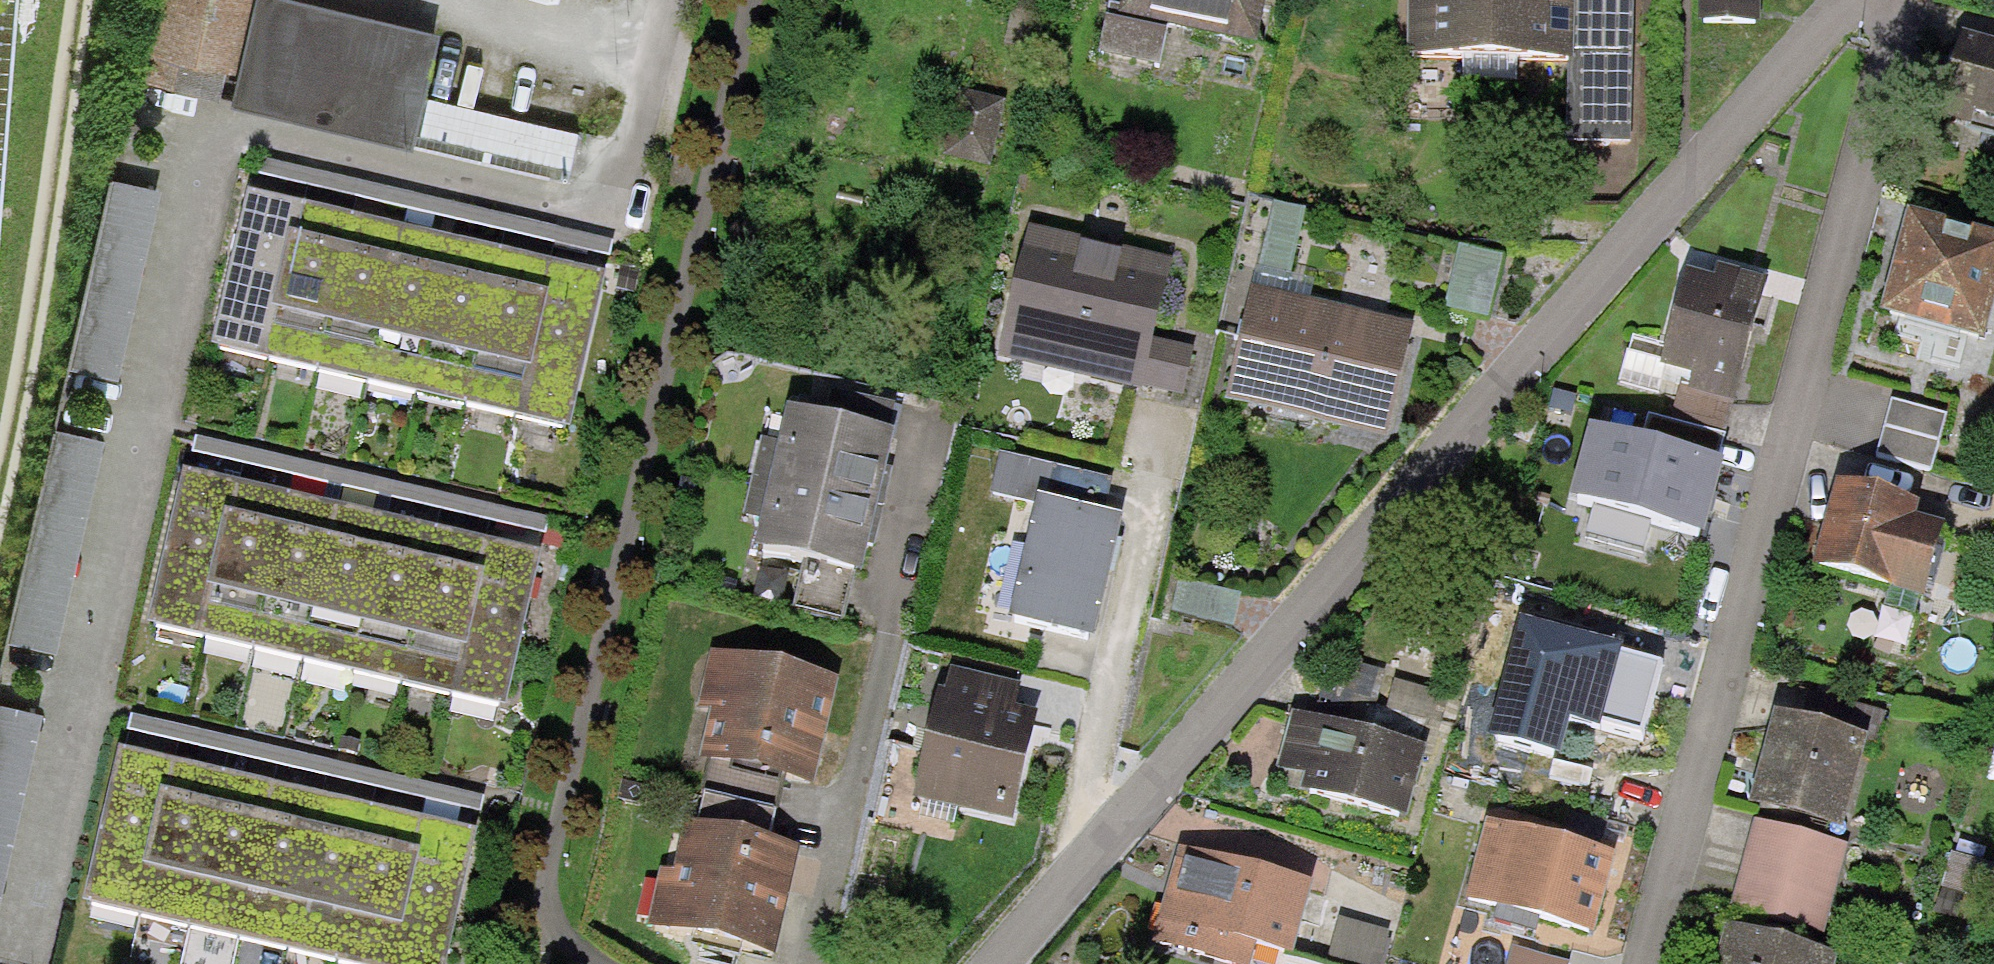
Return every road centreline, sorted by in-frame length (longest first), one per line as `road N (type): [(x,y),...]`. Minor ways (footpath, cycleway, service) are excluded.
road 1 (residential): [(995,963),(1853,0)]
road 2 (residential): [(1907,0),(1637,963)]
road 3 (residential): [(890,636),(814,963)]

